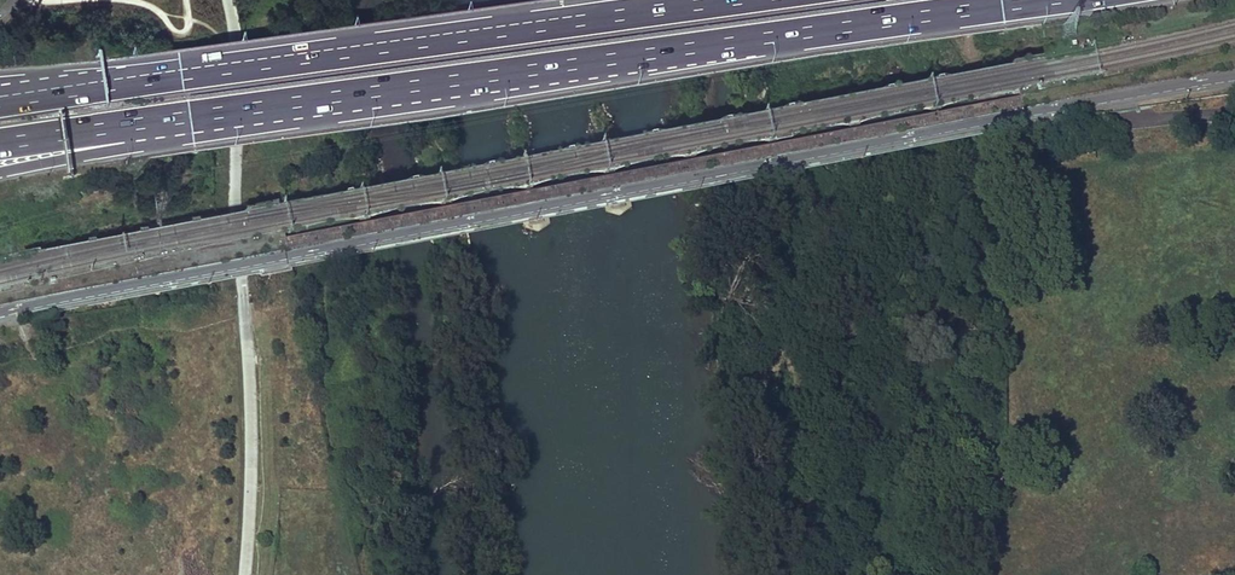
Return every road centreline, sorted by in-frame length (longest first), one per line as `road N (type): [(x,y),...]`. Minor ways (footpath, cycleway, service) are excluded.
road 1 (unclassified): [(1234,75),(0,313)]
road 2 (motorway): [(191,116),(1033,0)]
road 3 (motorway): [(728,0),(72,90)]
road 4 (motorway): [(0,172),(99,153),(191,116)]
road 5 (motorway): [(0,142),(191,116)]

